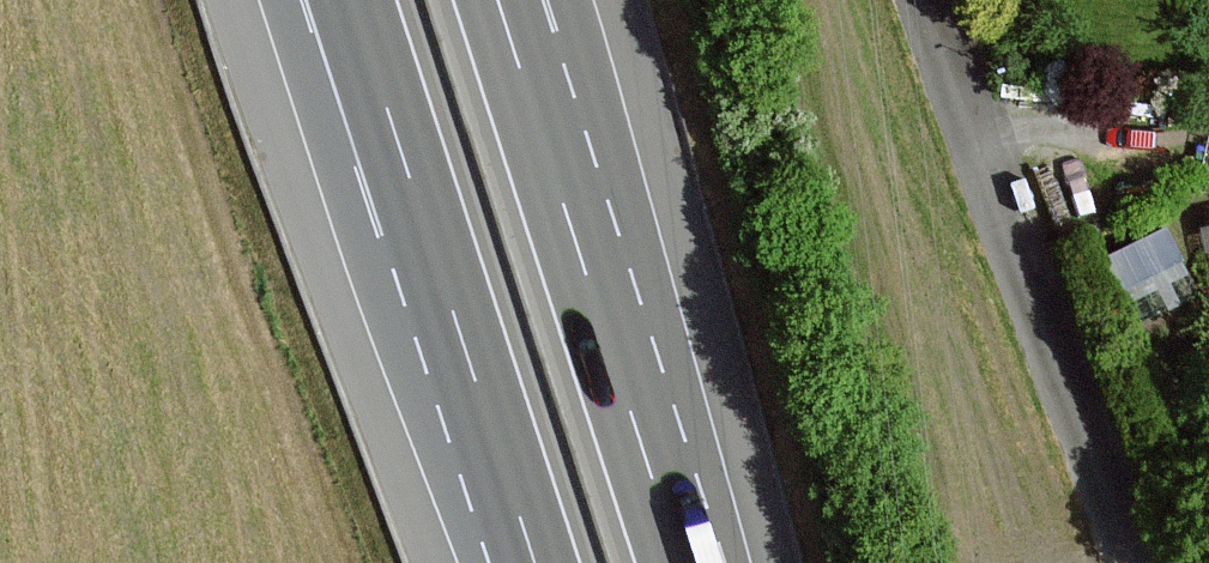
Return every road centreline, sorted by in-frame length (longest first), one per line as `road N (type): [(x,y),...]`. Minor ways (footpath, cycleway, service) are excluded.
road 1 (unclassified): [(915,0),(1133,562)]
road 2 (motorway): [(684,562),(499,0)]
road 3 (motorway): [(351,0),(536,562)]

